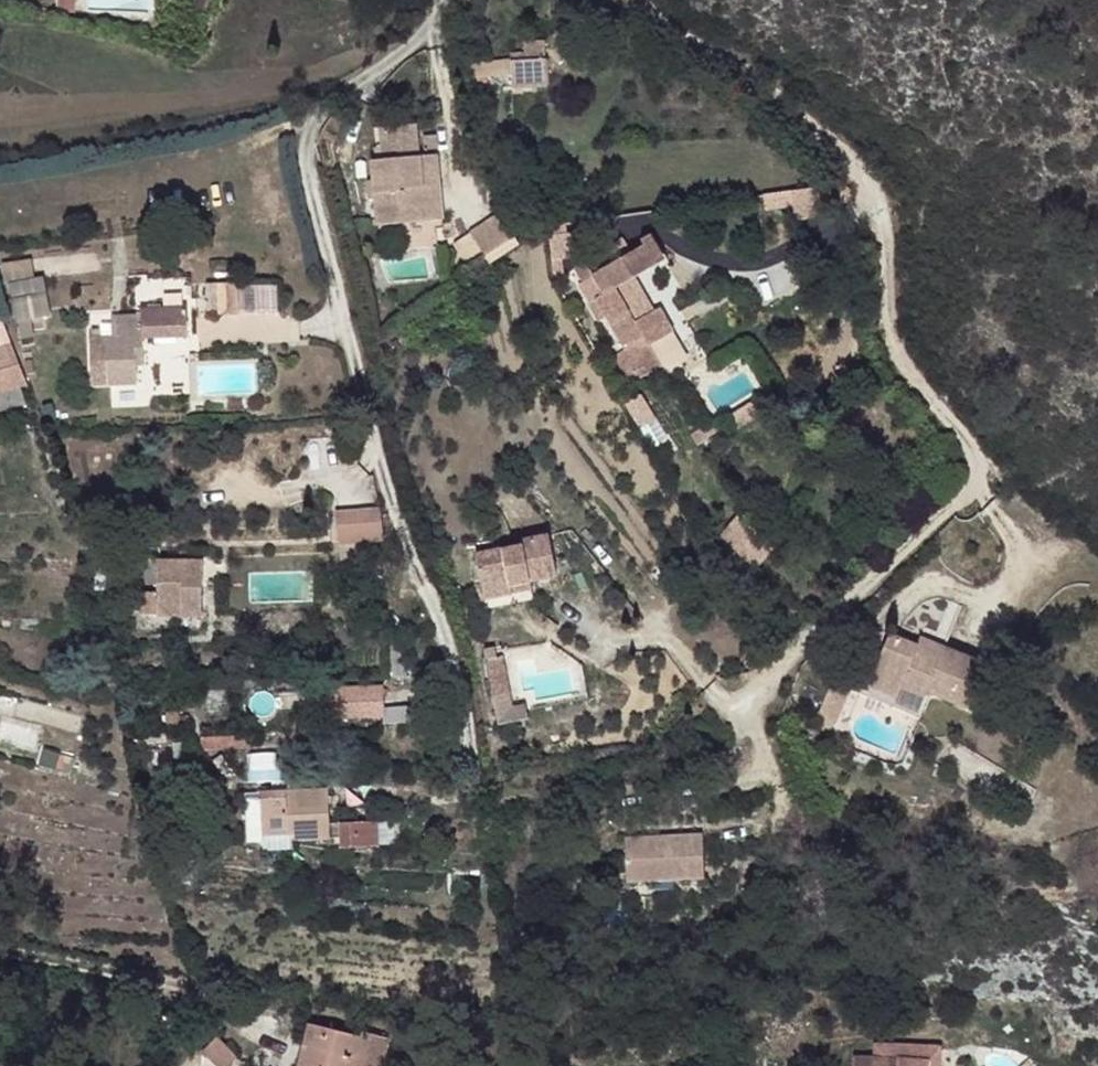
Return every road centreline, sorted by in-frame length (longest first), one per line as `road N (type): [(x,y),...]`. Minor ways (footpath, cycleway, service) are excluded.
road 1 (residential): [(646,0),(751,66),(840,146),(872,186),(889,239),(890,352),(978,452),(981,490),(880,578),(745,715)]

